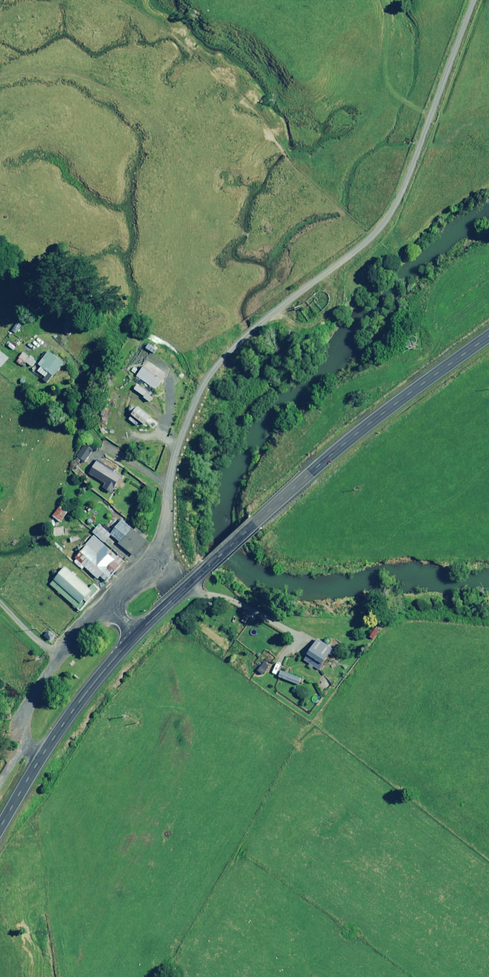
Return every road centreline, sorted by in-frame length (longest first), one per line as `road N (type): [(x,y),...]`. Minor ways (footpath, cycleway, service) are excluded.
road 1 (residential): [(161,556),(172,468),(211,368),(258,314),(384,215),(407,177),(473,0)]
road 2 (trunk): [(488,336),(360,431),(255,523)]
road 3 (trunk): [(136,635),(76,706),(0,823)]
road 4 (residential): [(21,746),(35,690),(107,606)]

